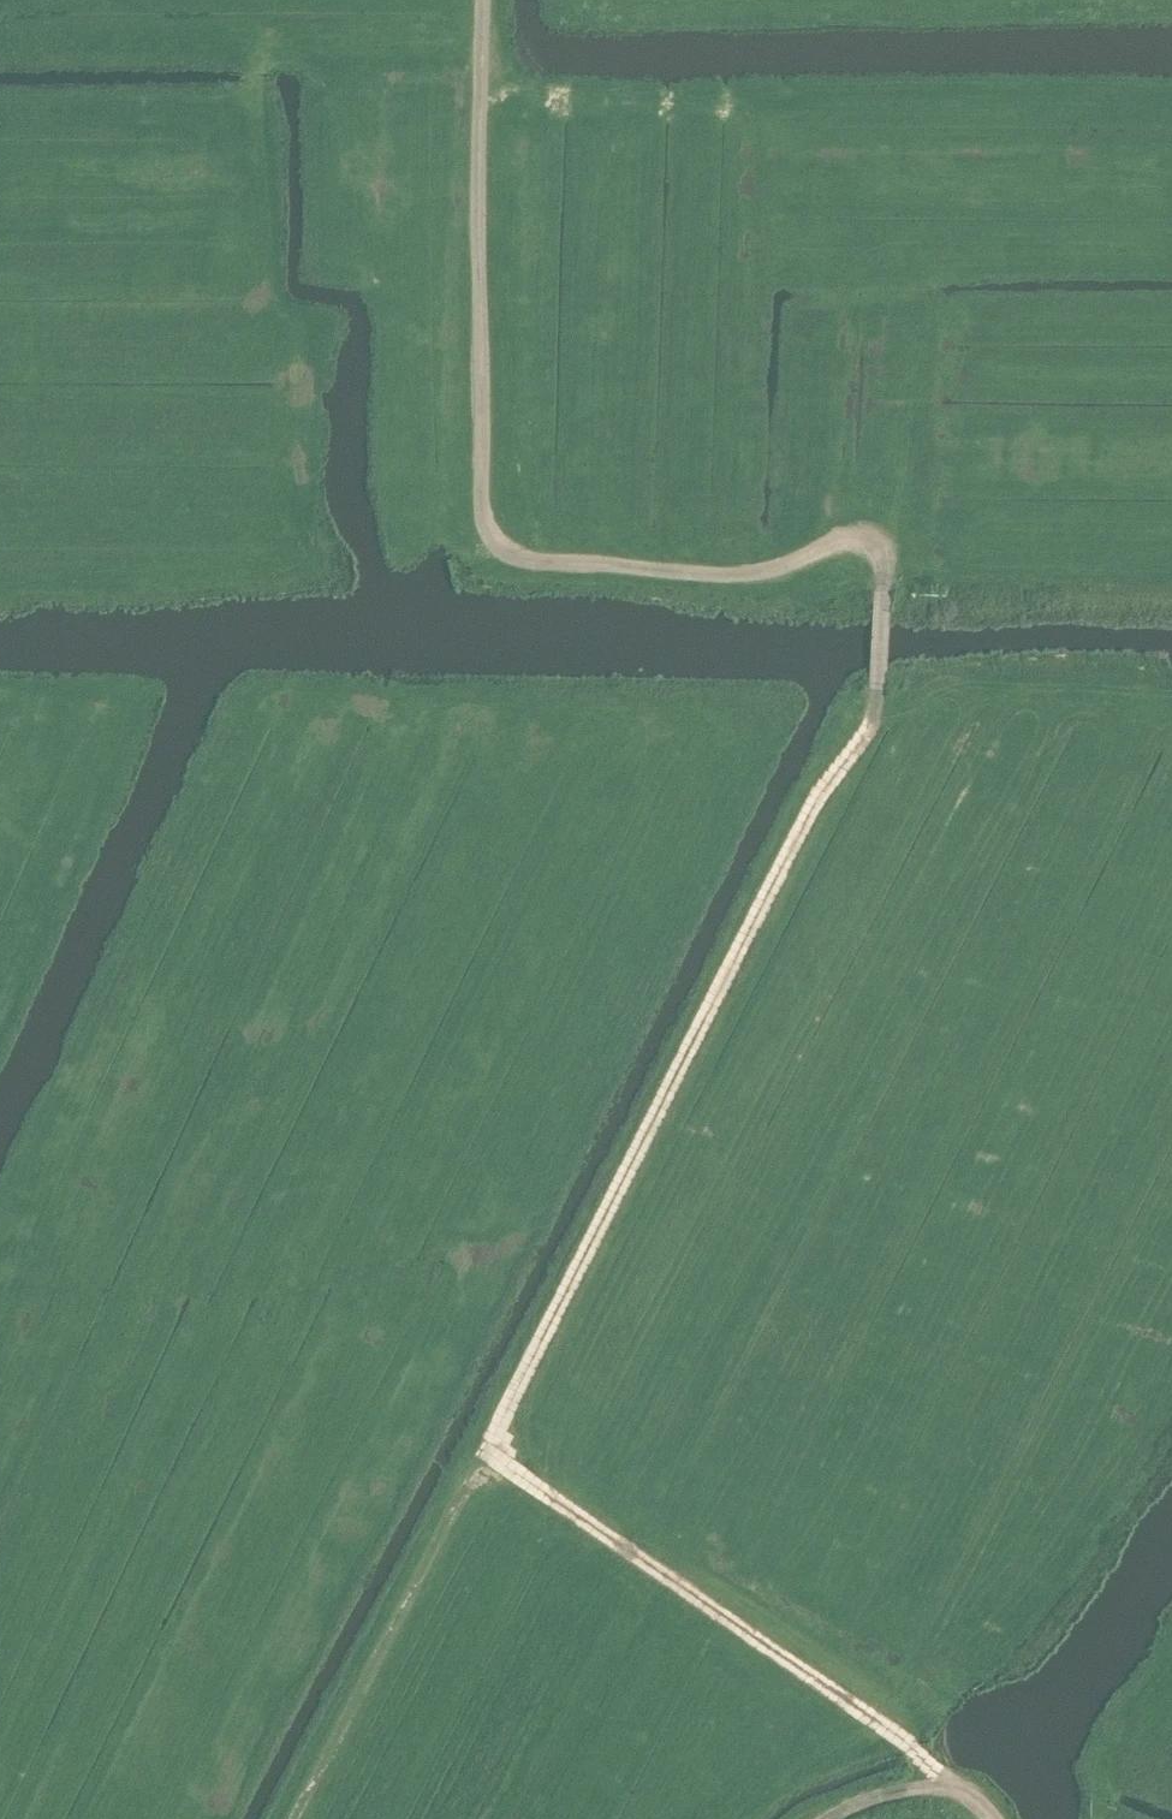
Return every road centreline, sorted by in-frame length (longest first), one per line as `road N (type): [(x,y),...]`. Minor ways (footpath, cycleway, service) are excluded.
road 1 (track): [(482,0),(474,207),(489,550),(743,576),(883,544),(872,723),(823,794),(487,1456),(893,1734),(941,1788)]
road 2 (track): [(294,1818),(458,1495),(487,1456)]
road 3 (track): [(826,1818),(899,1792),(941,1788),(980,1804),(989,1818)]

